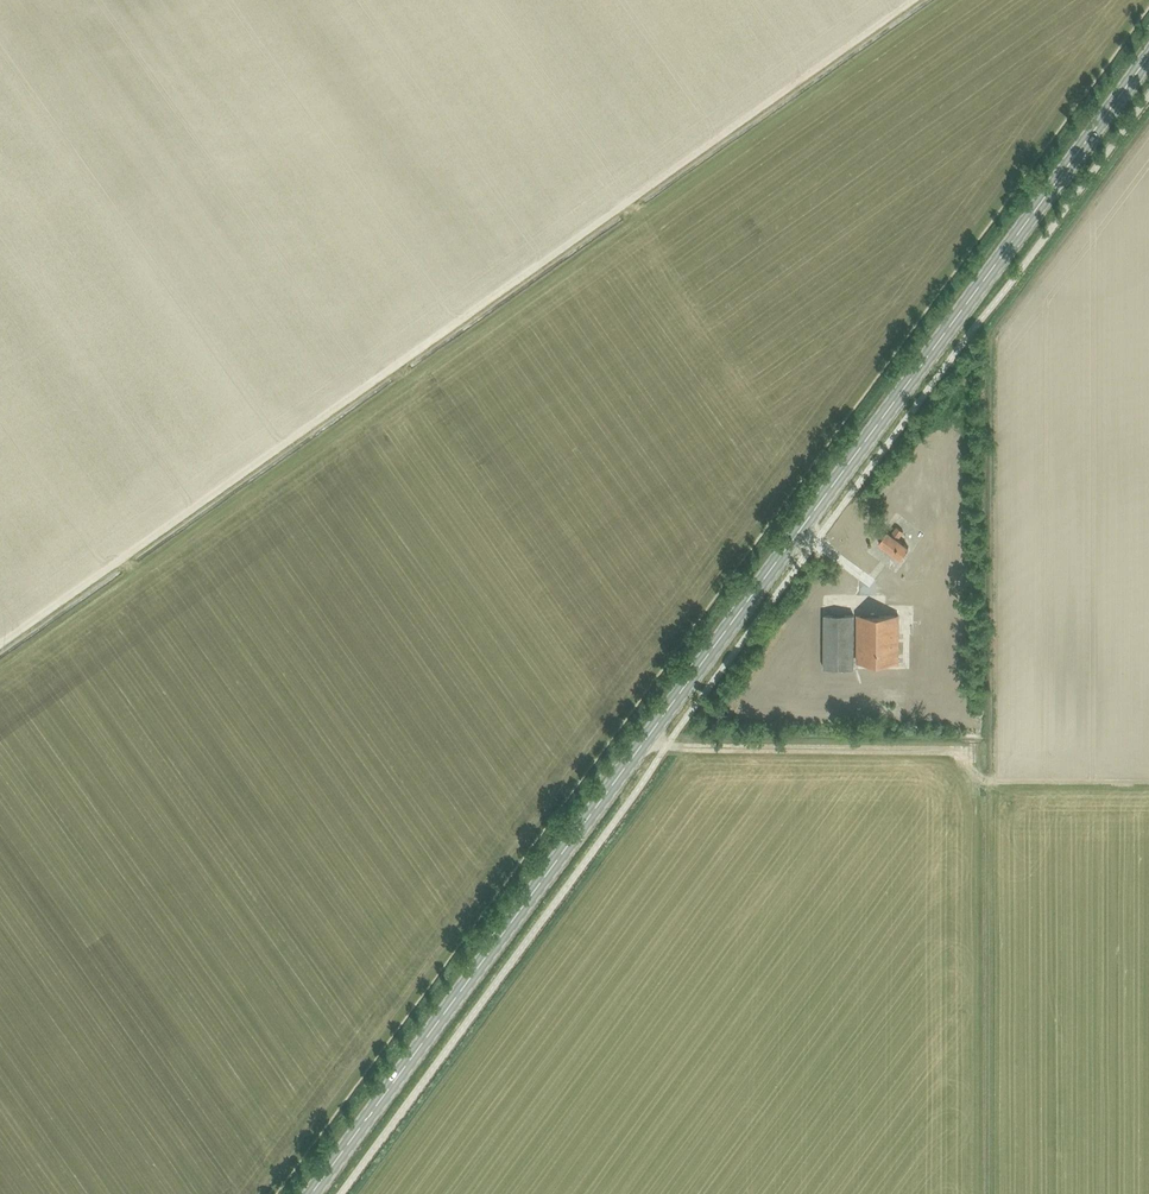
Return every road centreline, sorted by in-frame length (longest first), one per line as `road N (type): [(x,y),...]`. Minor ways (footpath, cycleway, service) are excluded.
road 1 (secondary): [(311,1193),(1148,56)]

